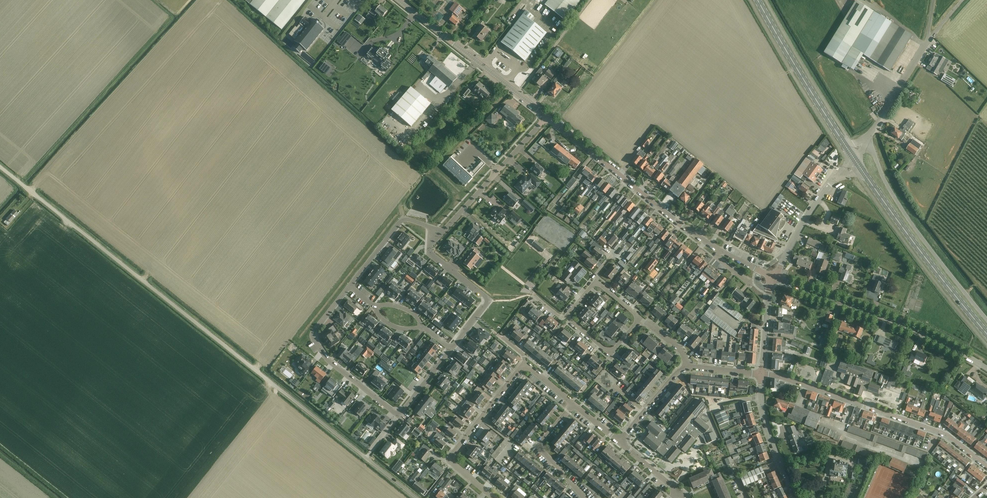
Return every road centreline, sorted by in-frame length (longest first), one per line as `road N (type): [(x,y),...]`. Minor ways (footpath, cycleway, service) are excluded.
road 1 (unclassified): [(366,458),(0,166)]
road 2 (residential): [(762,374),(947,436),(986,467)]
road 3 (unclassified): [(774,278),(906,325),(986,368)]
road 4 (primary): [(986,332),(853,159)]
road 5 (tertiary): [(547,117),(720,250)]
road 6 (unclassified): [(986,318),(898,203),(865,141)]
road 7 (tertiary): [(399,0),(547,117)]
road 8 (primary): [(853,159),(759,0)]
road 9 (residential): [(399,415),(331,363),(313,338),(349,286)]
road 10 (residential): [(493,497),(451,459),(525,363)]
road 11 (unclassified): [(865,141),(965,0)]
road 12 (residential): [(439,234),(432,254),(486,302),(452,348)]
road 13 (tertiary): [(774,278),(799,229),(853,159)]
road 14 (residential): [(349,286),(400,222),(439,234)]

